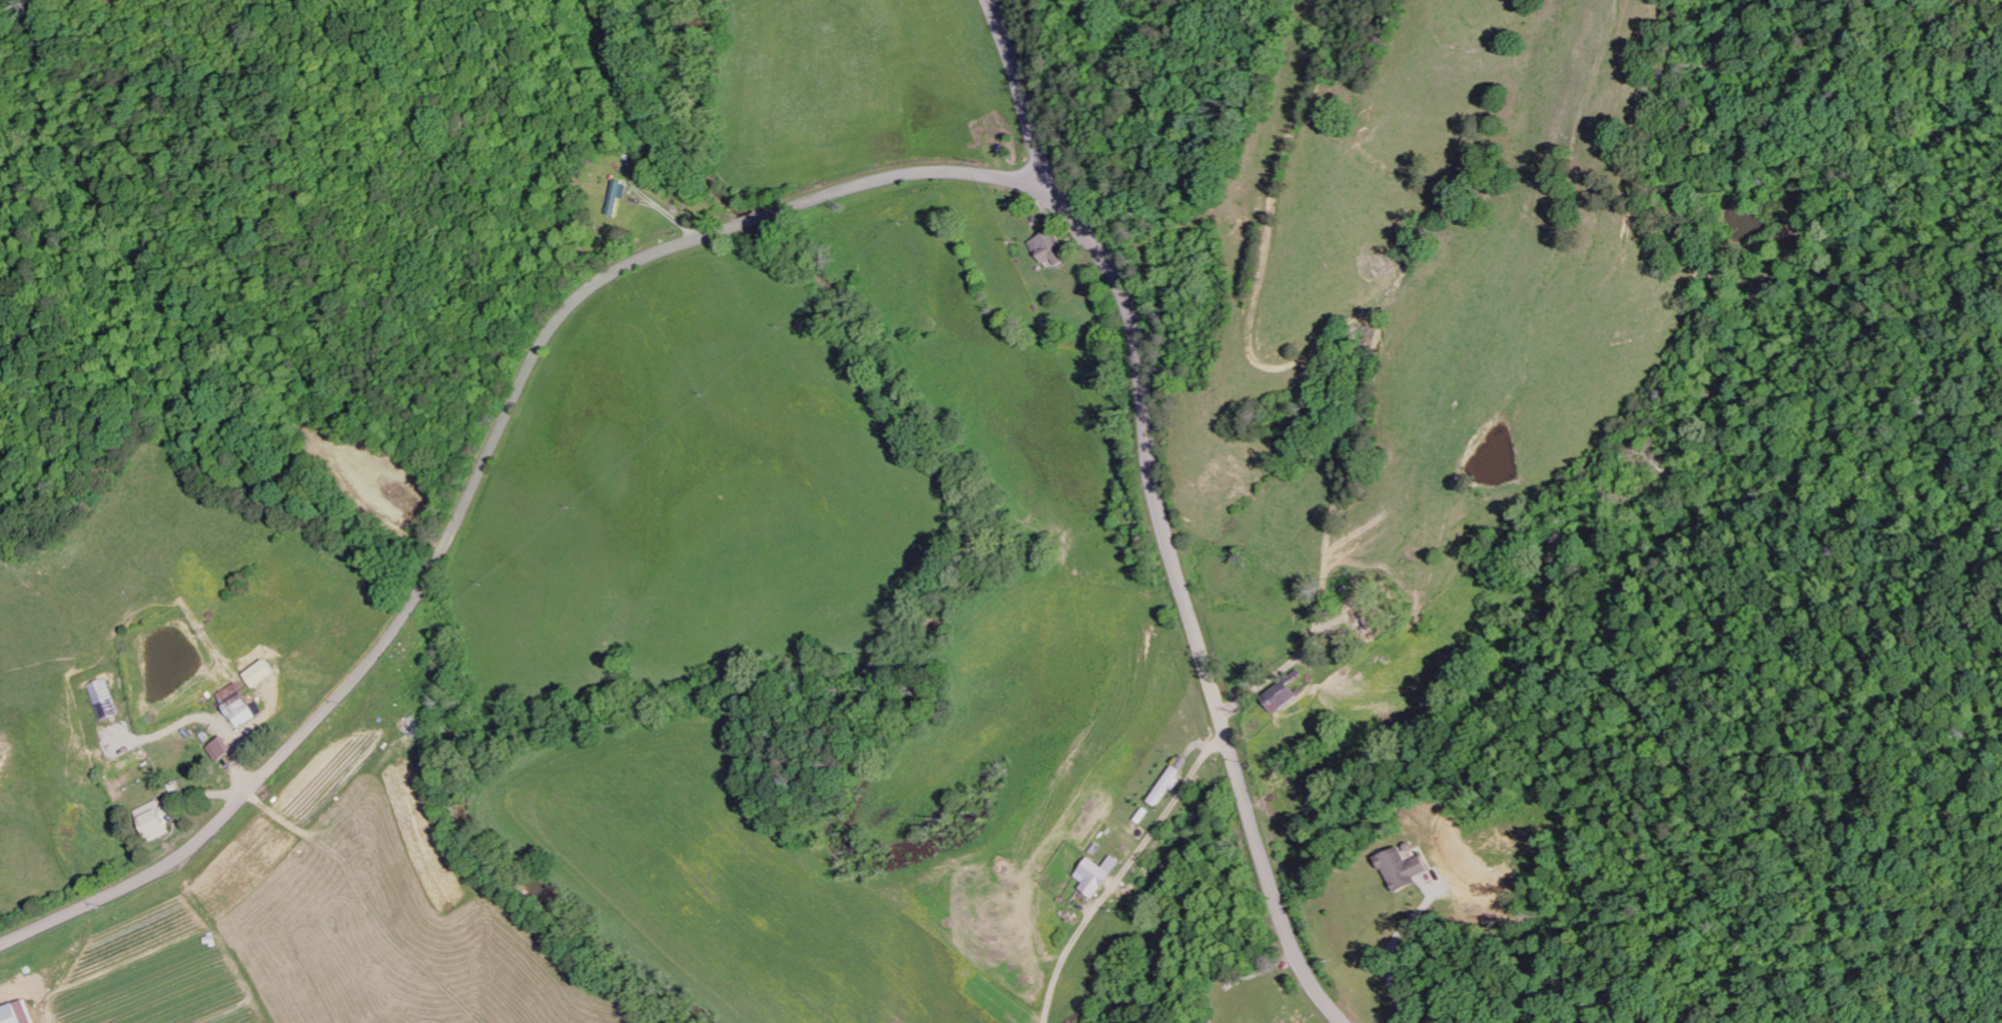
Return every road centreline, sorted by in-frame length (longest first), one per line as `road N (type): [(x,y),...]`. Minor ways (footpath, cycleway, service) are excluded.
road 1 (residential): [(0,944),(181,854),(334,703),(418,594),(544,336),(598,282),(670,248),(895,176),(970,173),(1059,192)]
road 2 (secondary): [(1346,1022),(1289,935),(1208,681),(1158,510),(1133,320),(1044,165),(988,0)]

